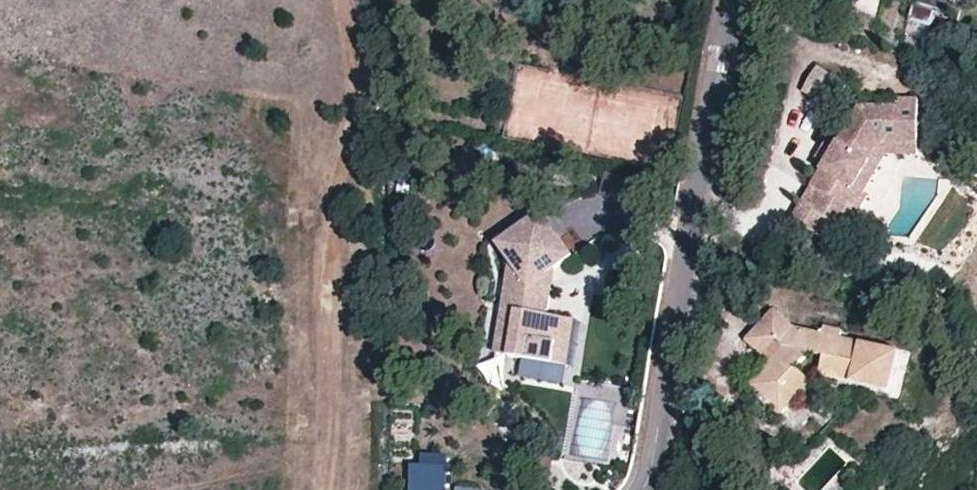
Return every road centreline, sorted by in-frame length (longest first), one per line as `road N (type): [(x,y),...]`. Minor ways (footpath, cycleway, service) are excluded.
road 1 (residential): [(637,489),(656,427),(731,0)]
road 2 (track): [(338,177),(324,489)]
road 3 (track): [(194,489),(319,450)]

